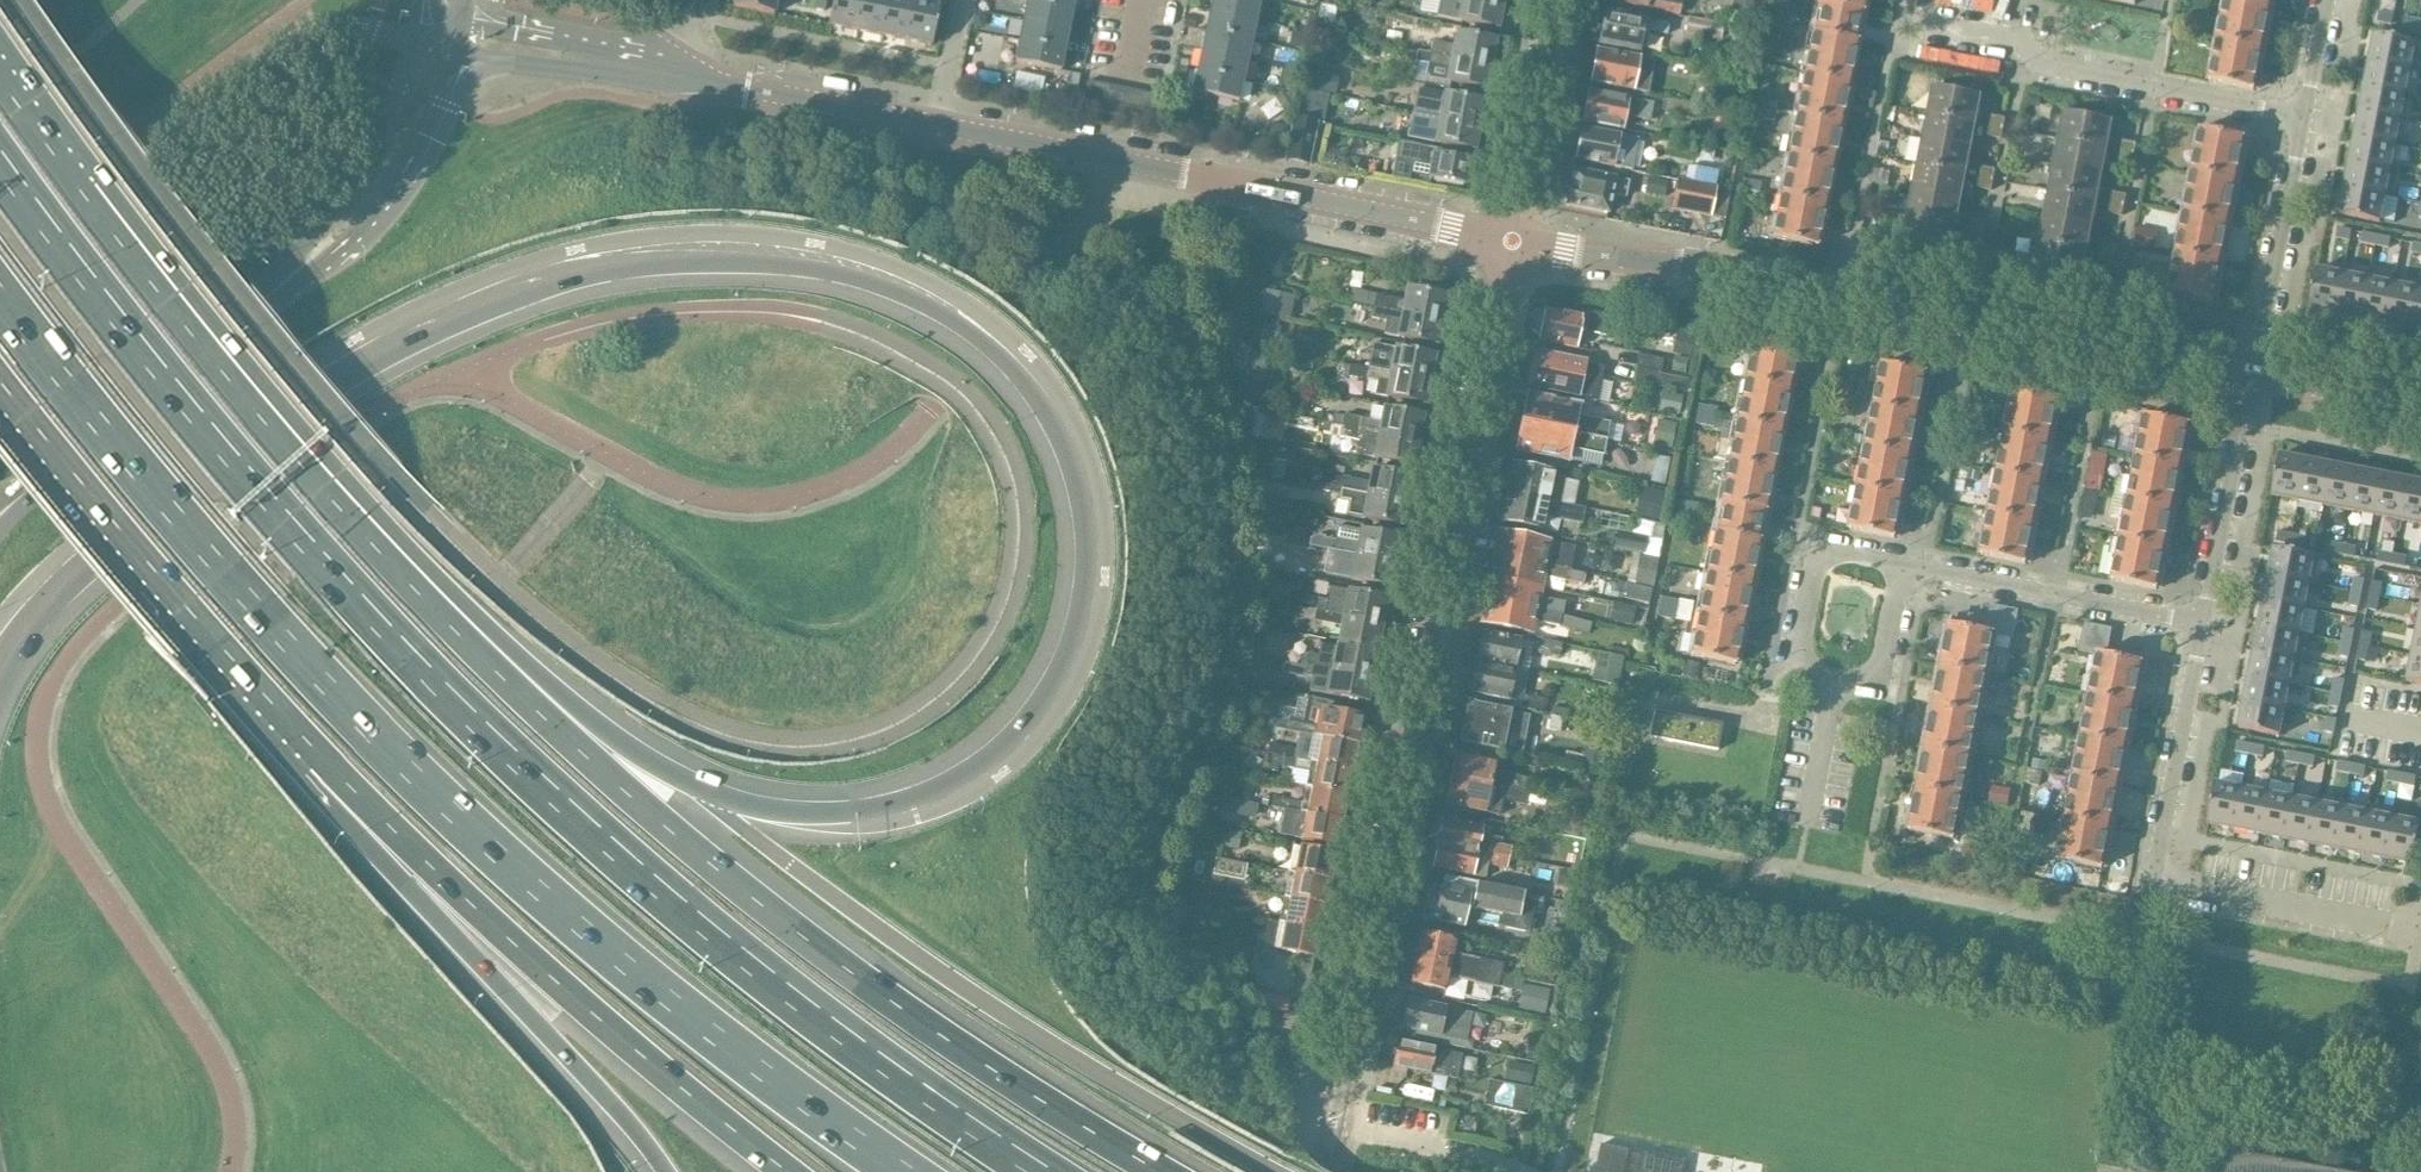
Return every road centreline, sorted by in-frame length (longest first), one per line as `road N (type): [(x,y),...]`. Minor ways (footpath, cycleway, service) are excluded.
road 1 (motorway): [(0,675),(42,614),(89,568),(356,372),(489,310),(620,272),(764,266),(845,277),(915,301),(1012,366),(1067,444),(1092,544),(1074,653),(1013,744),(968,779),(915,805),(863,817),(796,819),(695,790),(537,710)]
road 2 (motorway): [(1042,1171),(799,1003),(485,740),(208,437),(0,178)]
road 3 (motorway): [(0,306),(146,488),(428,793),(593,941),(757,1070),(903,1171)]
road 4 (residential): [(1507,241),(1336,1124)]
road 5 (motorway): [(537,710),(363,527),(147,276),(0,79)]
road 6 (motorway): [(1164,1171),(1006,1082),(827,956),(537,710)]
road 7 (tertiary): [(2252,378),(1702,268),(1507,241)]
road 8 (motorway): [(321,772),(618,1039),(782,1171)]
road 9 (tertiary): [(1507,241),(936,126)]
road 10 (motorway): [(321,772),(387,867),(601,1091),(666,1171)]
road 11 (motorway): [(0,405),(321,772)]
road 12 (residential): [(2301,116),(2021,61),(2000,43),(1898,24)]
road 13 (tertiary): [(277,289),(15,500)]
road 14 (tertiary): [(277,289),(351,249),(398,202),(435,140),(468,55)]
road 15 (residential): [(2201,625),(1901,564)]
road 16 (tertiary): [(418,43),(357,182),(277,289)]
road 17 (residential): [(2420,931),(2152,878)]
road 18 (residential): [(2252,378),(2301,116)]
road 19 (tertiary): [(936,126),(678,77)]
road 20 (residential): [(2152,878),(2201,625)]
road 21 (residential): [(2201,625),(2252,378)]
road 22 (residential): [(1831,691),(1804,682),(1795,665),(1814,557),(1829,550),(1901,564)]
road 23 (residential): [(1556,0),(1507,241)]
road 24 (tertiary): [(678,77),(592,42),(473,20)]
road 25 (tertiary): [(468,55),(678,77)]
road 26 (tertiary): [(2420,408),(2252,378)]
road 27 (residential): [(1901,564),(1881,667),(1868,683),(1831,691)]
road 28 (residential): [(1831,691),(1804,826)]
road 29 (residential): [(961,0),(936,126)]
road 30 (residential): [(2129,1003),(2152,878)]

